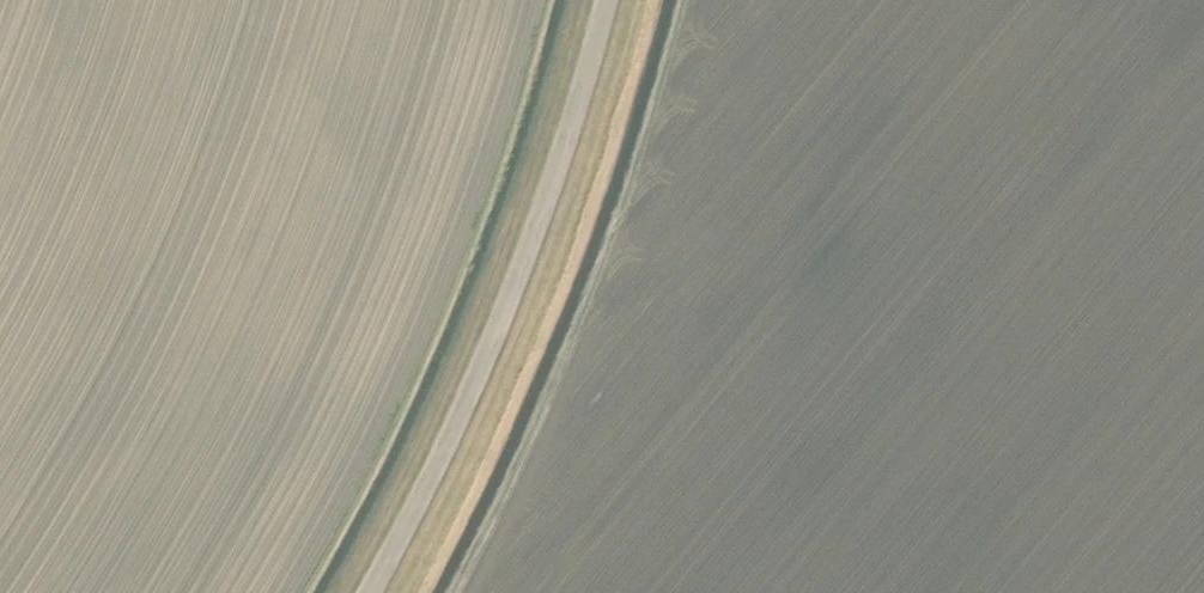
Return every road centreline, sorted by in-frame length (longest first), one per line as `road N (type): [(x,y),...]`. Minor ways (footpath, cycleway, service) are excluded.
road 1 (unclassified): [(369,592),(496,331),(607,0)]

